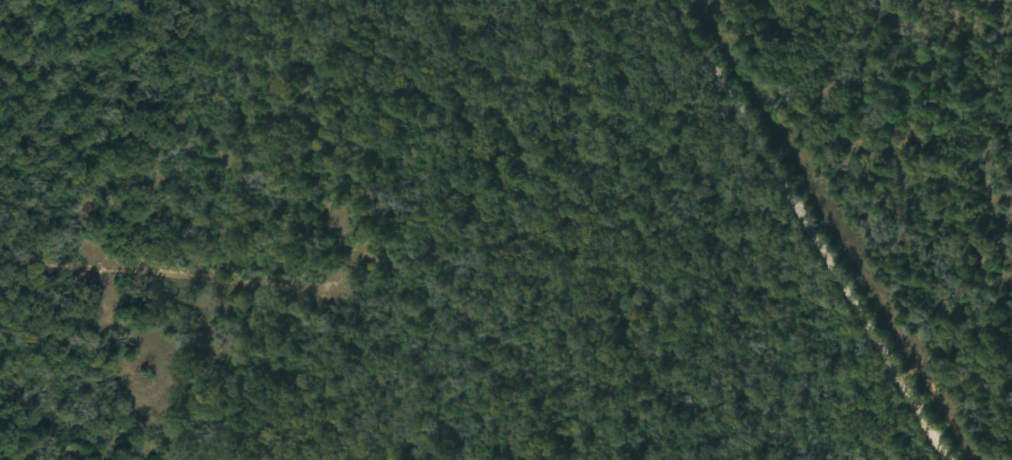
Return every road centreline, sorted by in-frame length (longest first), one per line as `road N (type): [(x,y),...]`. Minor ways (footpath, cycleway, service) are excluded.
road 1 (residential): [(944,459),(681,0)]

